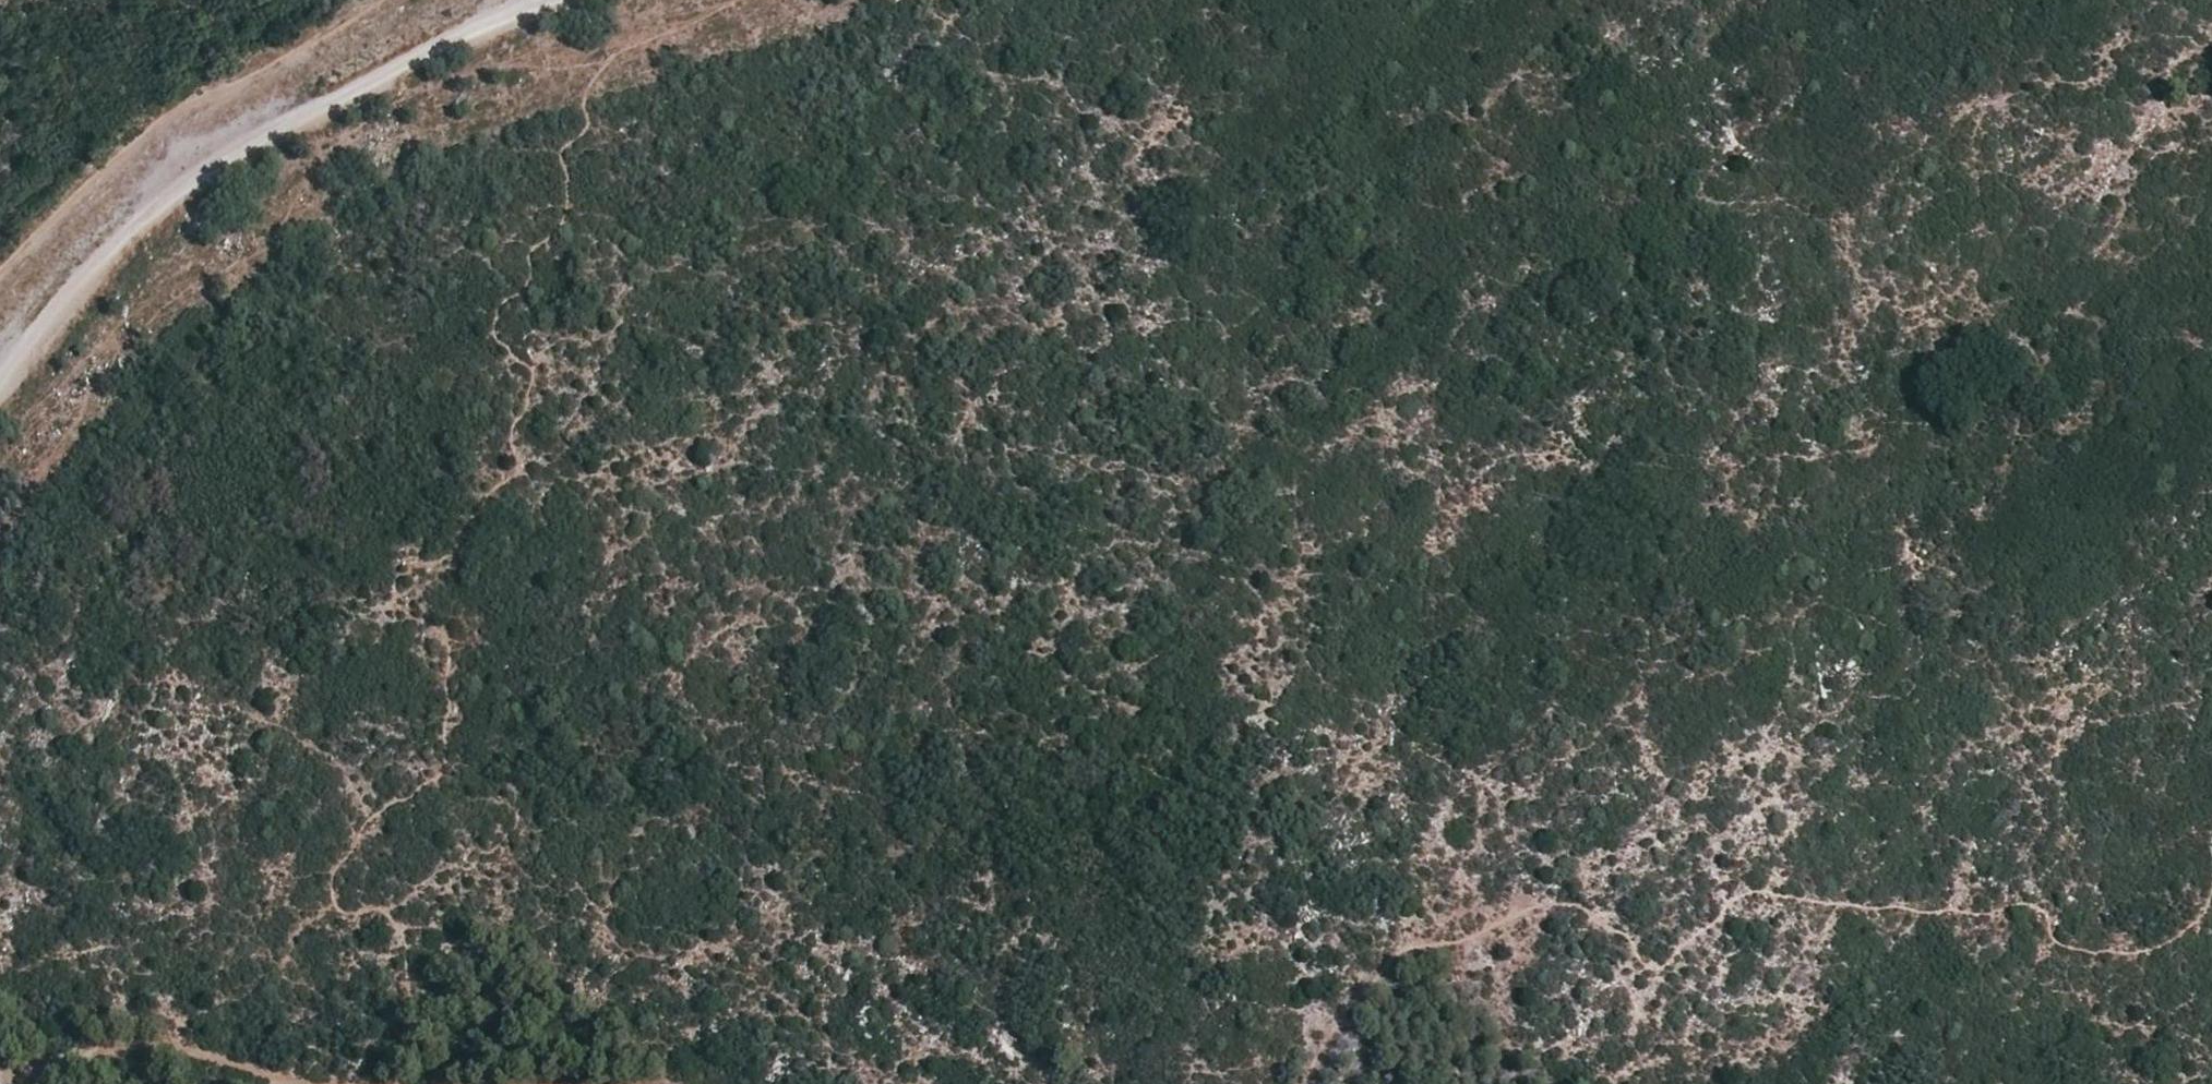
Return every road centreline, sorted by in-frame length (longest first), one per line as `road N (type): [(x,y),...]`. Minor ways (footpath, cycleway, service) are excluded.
road 1 (track): [(0,391),(90,278),(212,173),(472,29),(550,0)]

